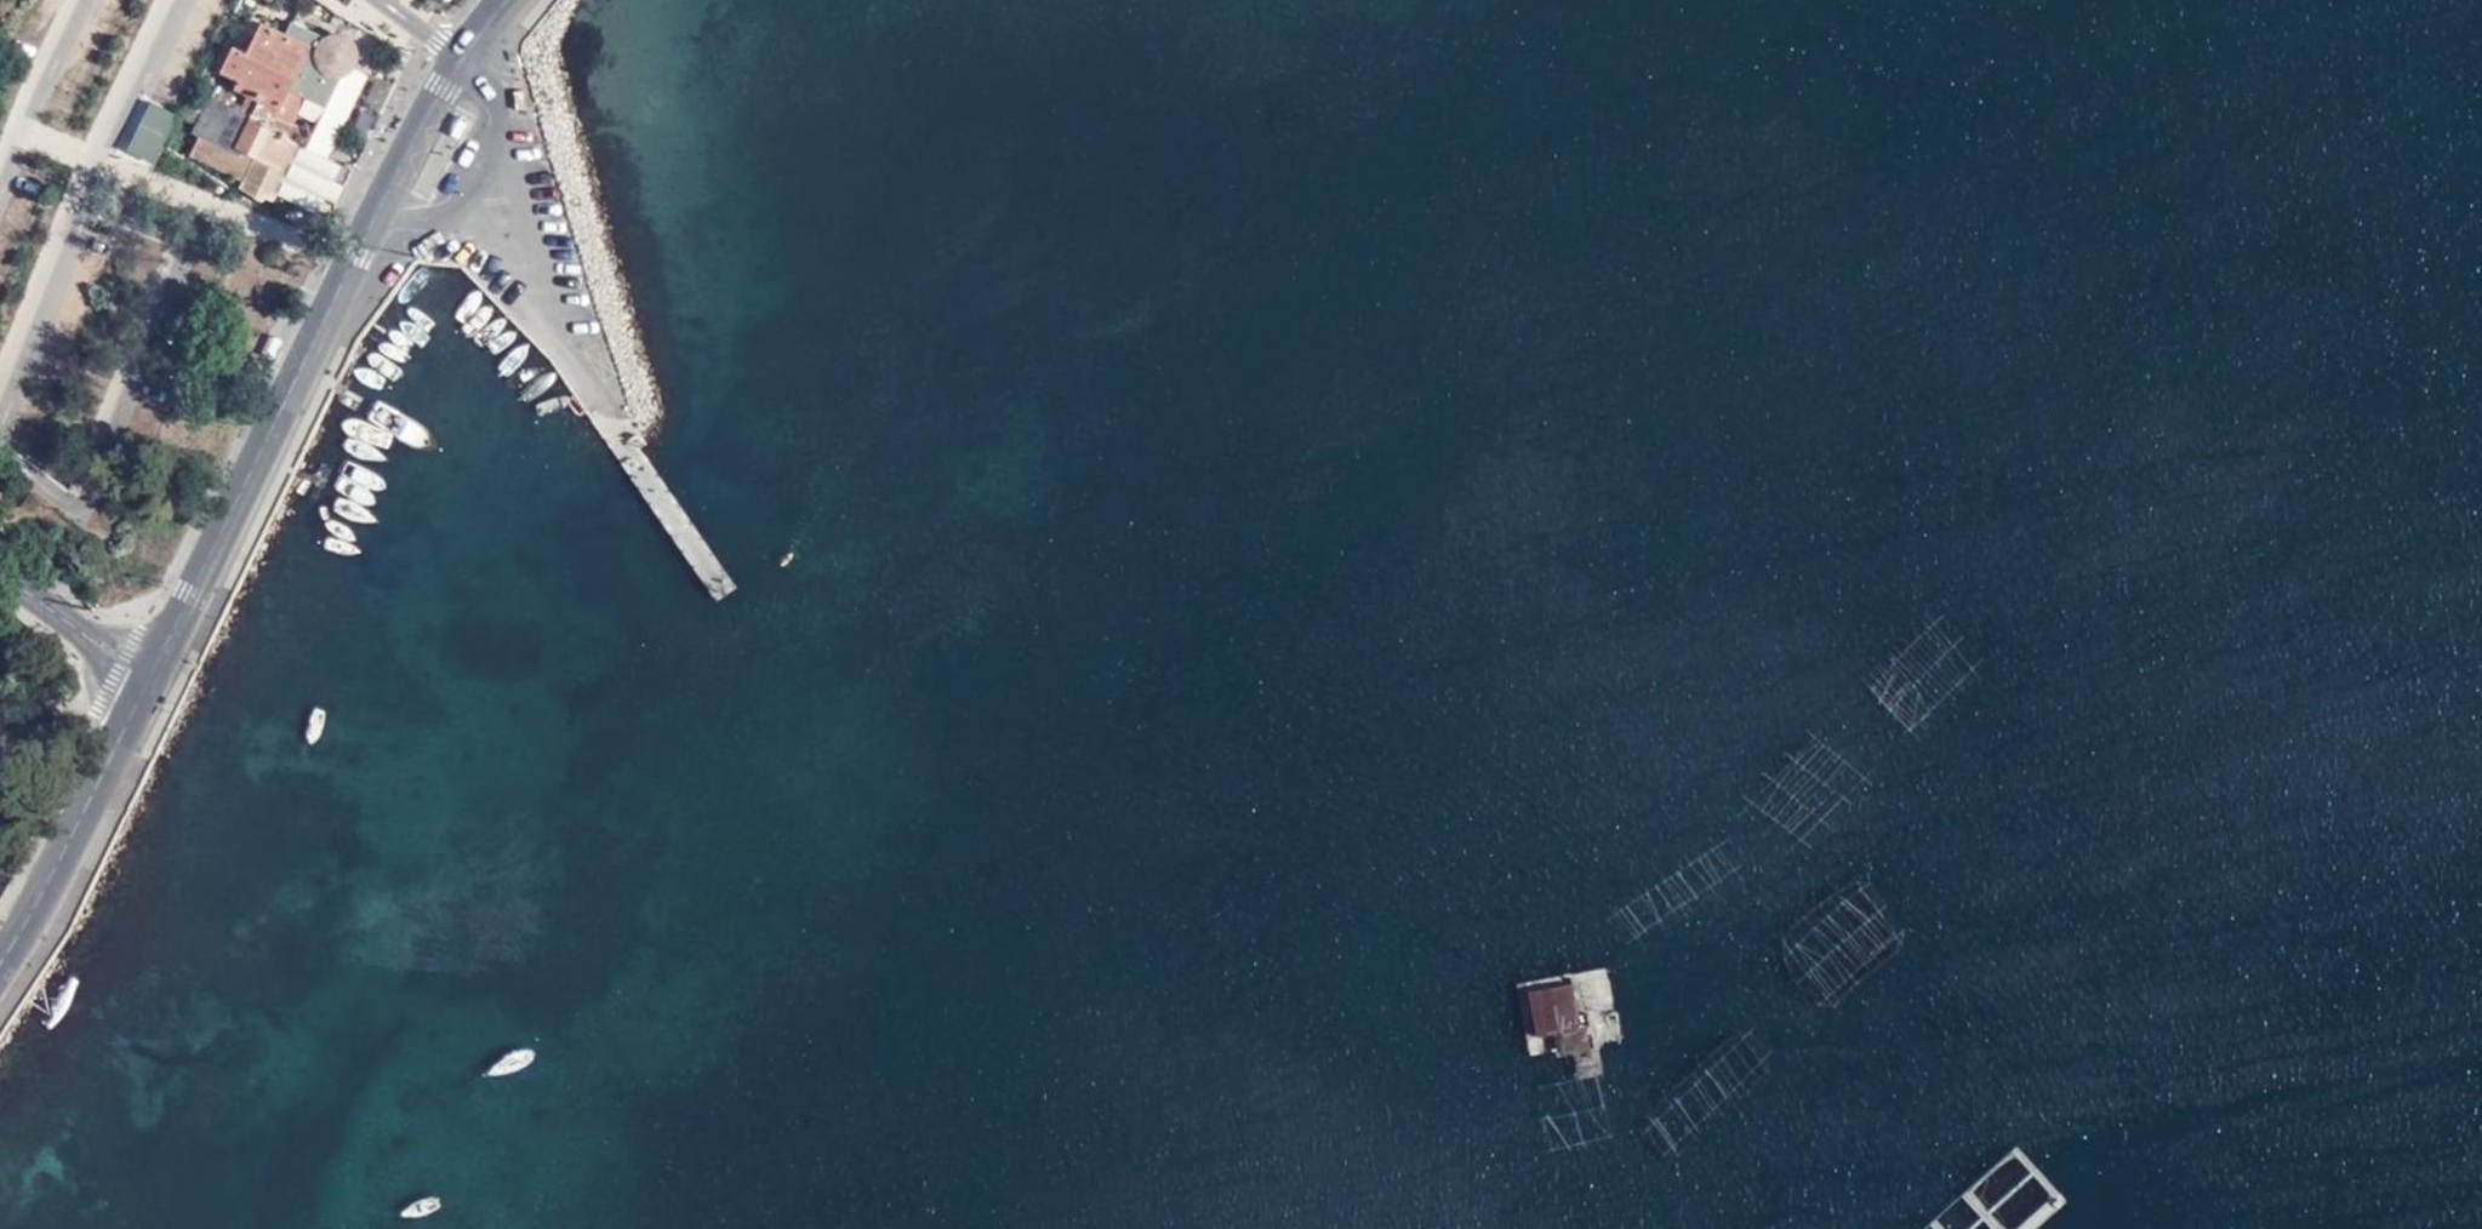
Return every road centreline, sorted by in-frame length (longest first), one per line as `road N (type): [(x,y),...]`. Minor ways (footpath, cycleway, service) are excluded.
road 1 (secondary): [(143,681),(458,59)]
road 2 (secondary): [(0,957),(35,905),(143,681)]
road 3 (tertiary): [(143,681),(0,575)]

